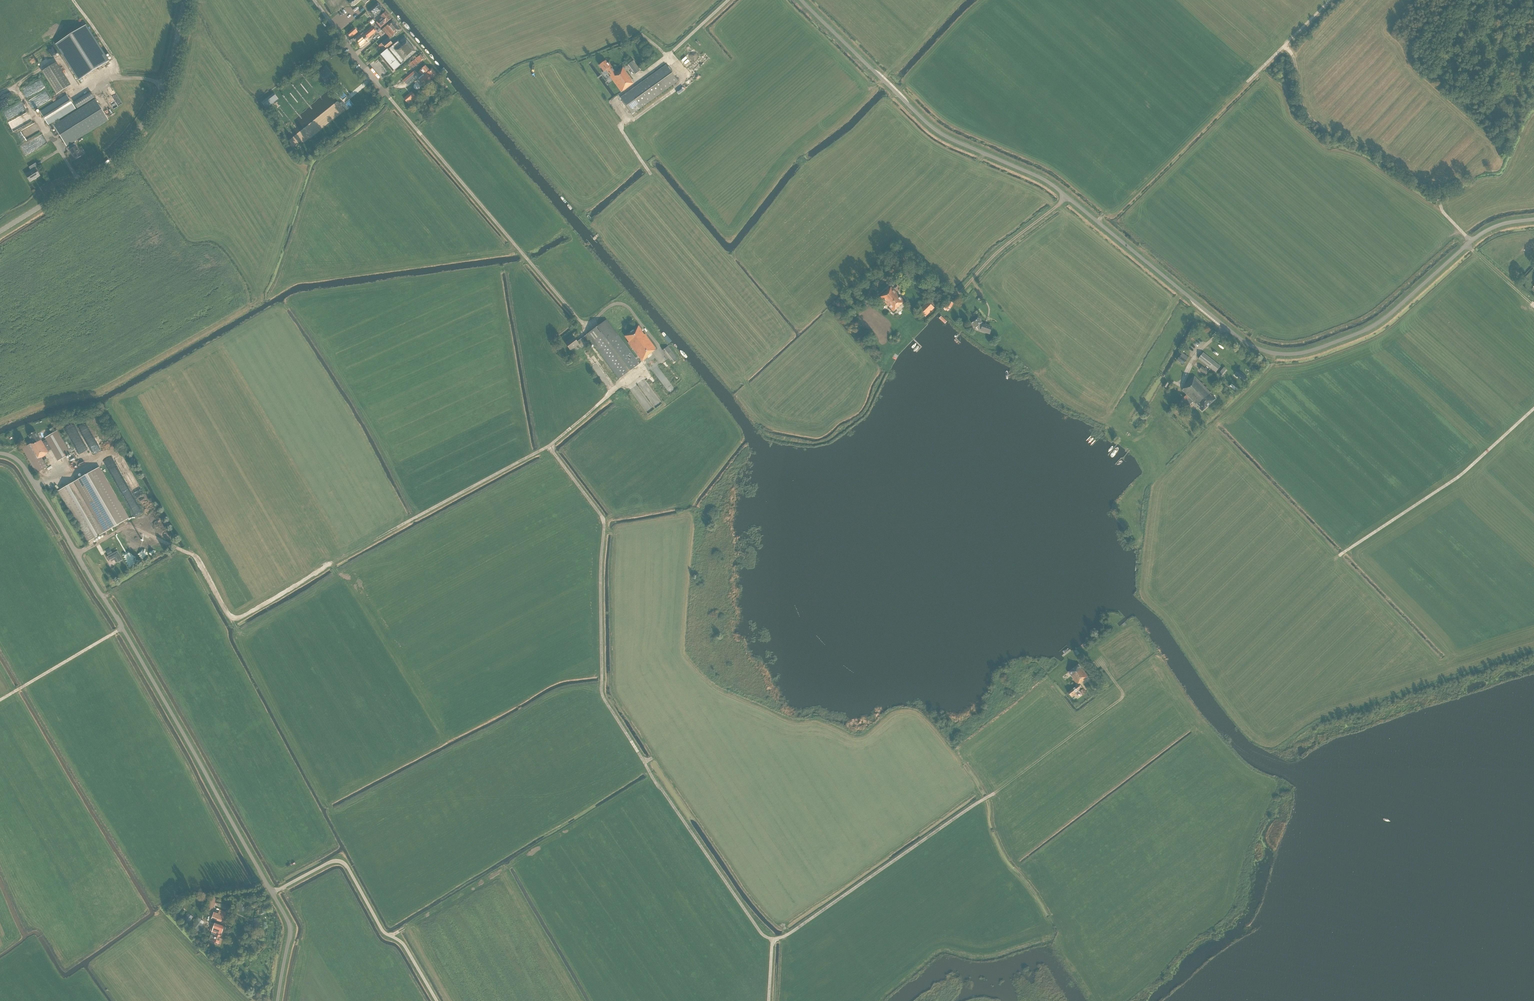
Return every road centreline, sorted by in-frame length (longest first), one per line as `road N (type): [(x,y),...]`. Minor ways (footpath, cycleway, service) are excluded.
road 1 (unclassified): [(801,0),(935,129),(1045,180),(1238,336),(1269,352),(1309,351),(1363,331),(1480,234),(1533,219)]
road 2 (unclassified): [(273,892),(29,471),(0,452)]
road 3 (unclassified): [(1109,678),(1123,699),(773,940),(769,1000)]
road 4 (unclassified): [(587,327),(314,0)]
road 5 (tertiary): [(0,231),(129,146),(160,97),(184,0)]
road 6 (track): [(1471,241),(1443,212),(1435,191),(1313,121),(1285,45)]
road 7 (unclassified): [(435,1000),(396,934),(380,928),(341,856),(273,892)]
road 8 (track): [(1533,409),(1451,482),(1344,553)]
road 9 (track): [(1067,196),(958,294),(941,291),(911,266)]
road 10 (track): [(1231,98),(1330,0)]

